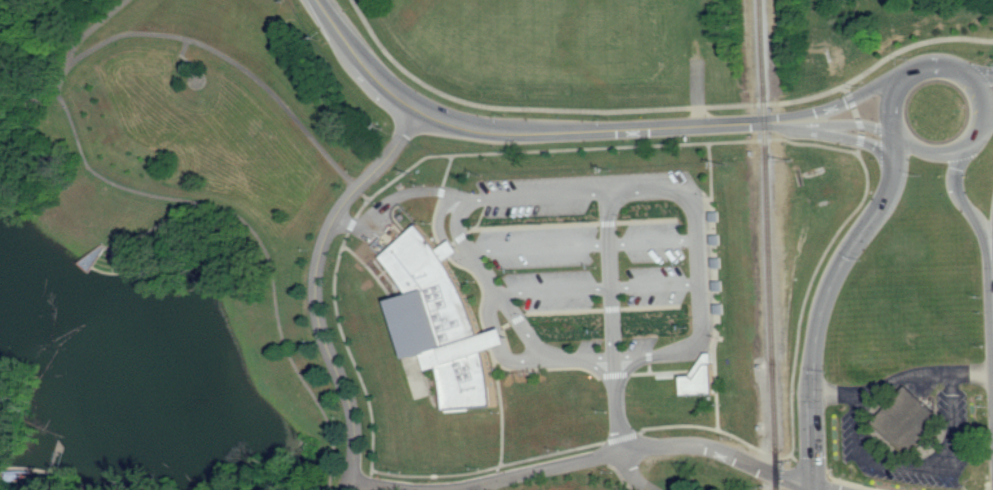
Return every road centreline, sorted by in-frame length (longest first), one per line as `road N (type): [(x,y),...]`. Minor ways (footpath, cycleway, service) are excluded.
road 1 (residential): [(346,489),(352,407),(319,325),(320,252),(357,187),(395,157),(415,112)]
road 2 (tertiary): [(415,112),(476,132),(521,135),(800,122)]
road 3 (secondary): [(897,134),(891,184),(821,308),(813,389)]
road 4 (residential): [(623,452),(712,450),(813,488)]
road 5 (residential): [(457,489),(623,452)]
road 6 (tertiary): [(415,112),(368,69),(317,0)]
road 7 (secondary): [(913,151),(936,157),(972,142),(985,110),(970,76)]
road 8 (secondary): [(970,76),(952,65),(912,70),(891,101),(897,134)]

